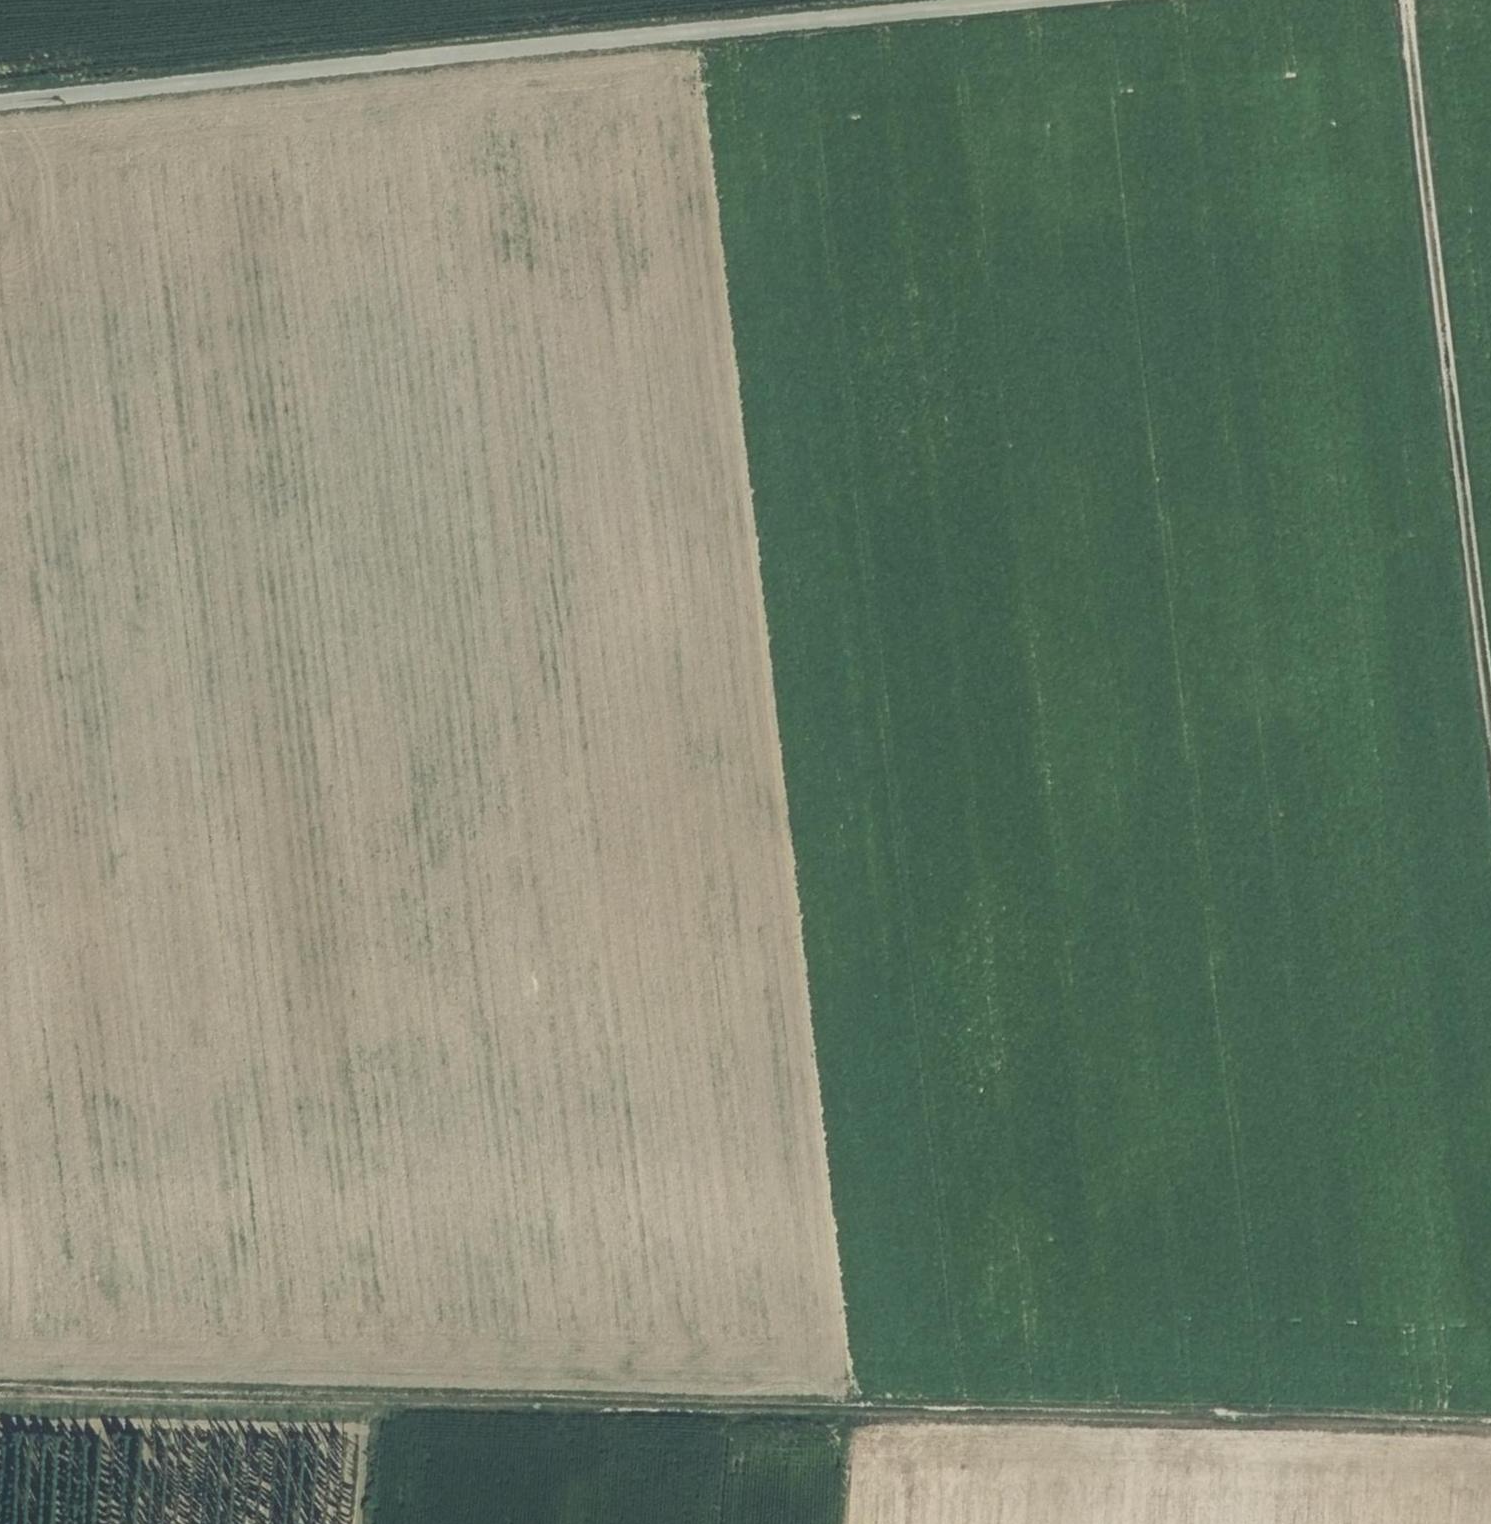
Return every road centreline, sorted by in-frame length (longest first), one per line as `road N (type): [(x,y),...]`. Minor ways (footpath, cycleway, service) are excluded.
road 1 (track): [(0,1386),(1490,1403)]
road 2 (track): [(0,103),(1002,0)]
road 3 (track): [(1403,0),(1490,693)]

